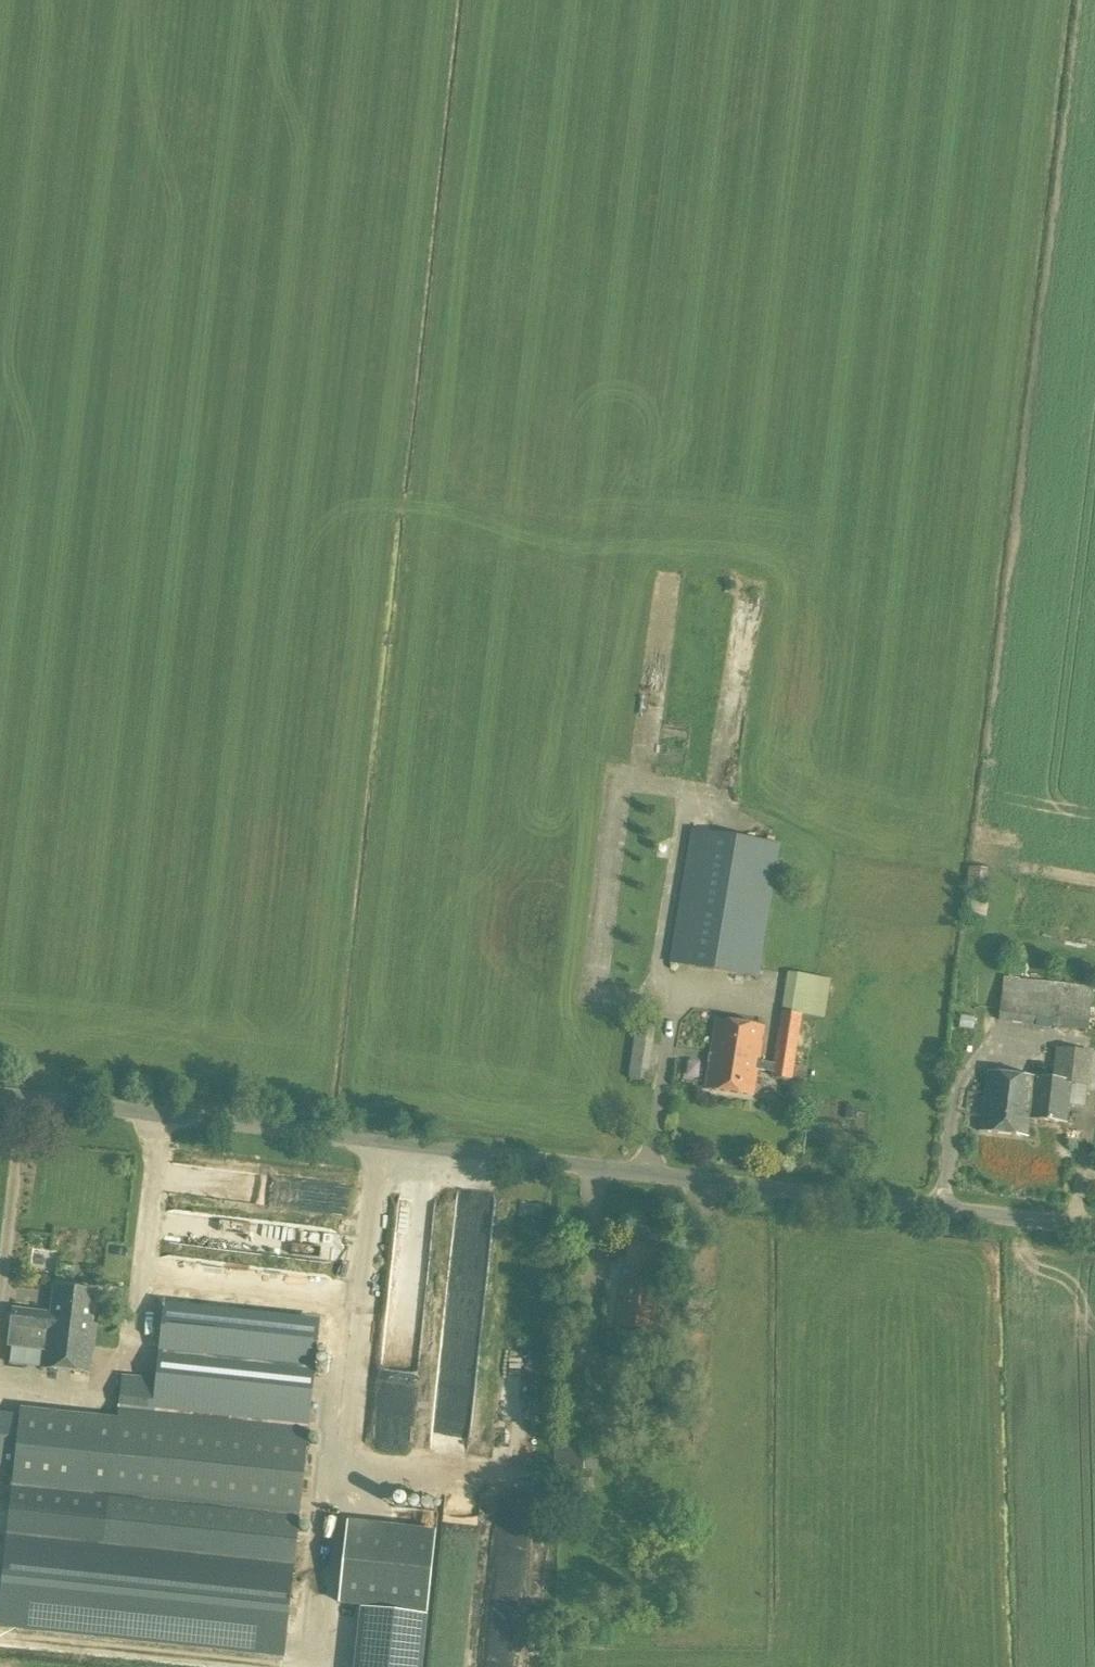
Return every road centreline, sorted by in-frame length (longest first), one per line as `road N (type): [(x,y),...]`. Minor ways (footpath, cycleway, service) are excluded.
road 1 (unclassified): [(1094,1226),(0,1094)]

